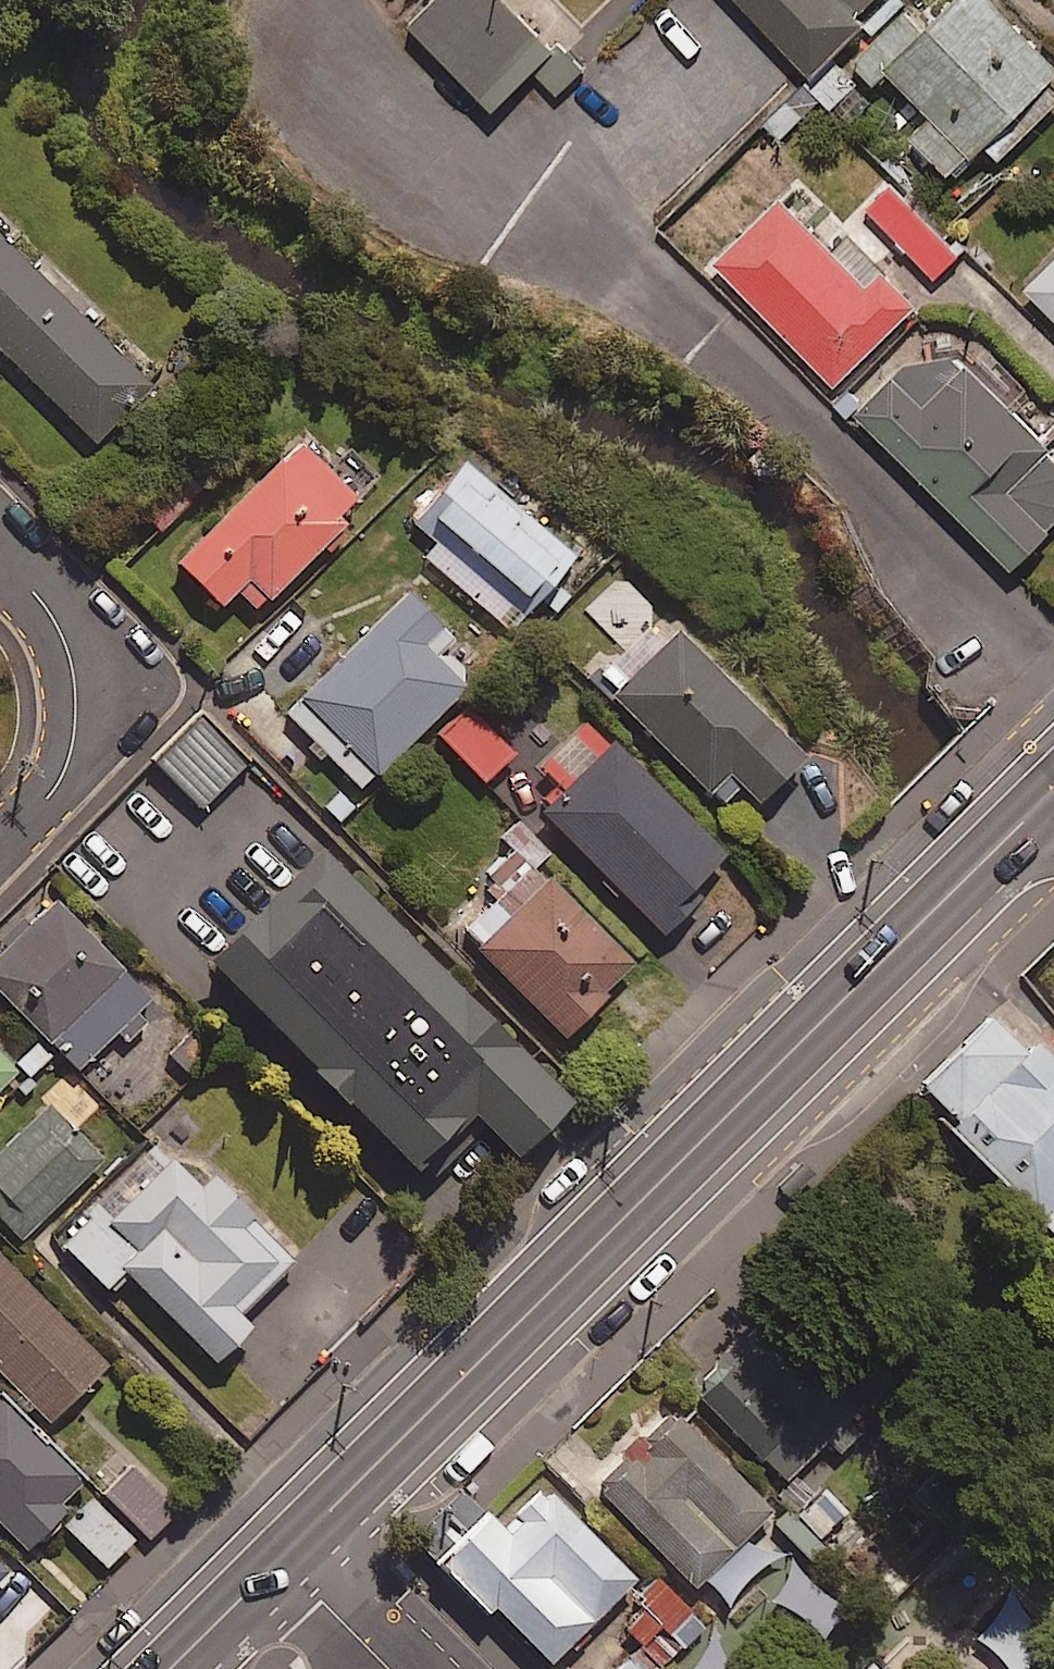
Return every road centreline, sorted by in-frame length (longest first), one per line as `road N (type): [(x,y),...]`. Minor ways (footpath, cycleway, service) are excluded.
road 1 (secondary): [(278,1559),(941,902)]
road 2 (residential): [(0,845),(78,768),(95,738),(101,672),(87,637),(0,546)]
road 3 (secondary): [(1053,792),(941,902)]
road 4 (secondary): [(167,1668),(278,1559)]
road 5 (residential): [(387,1668),(278,1559)]

